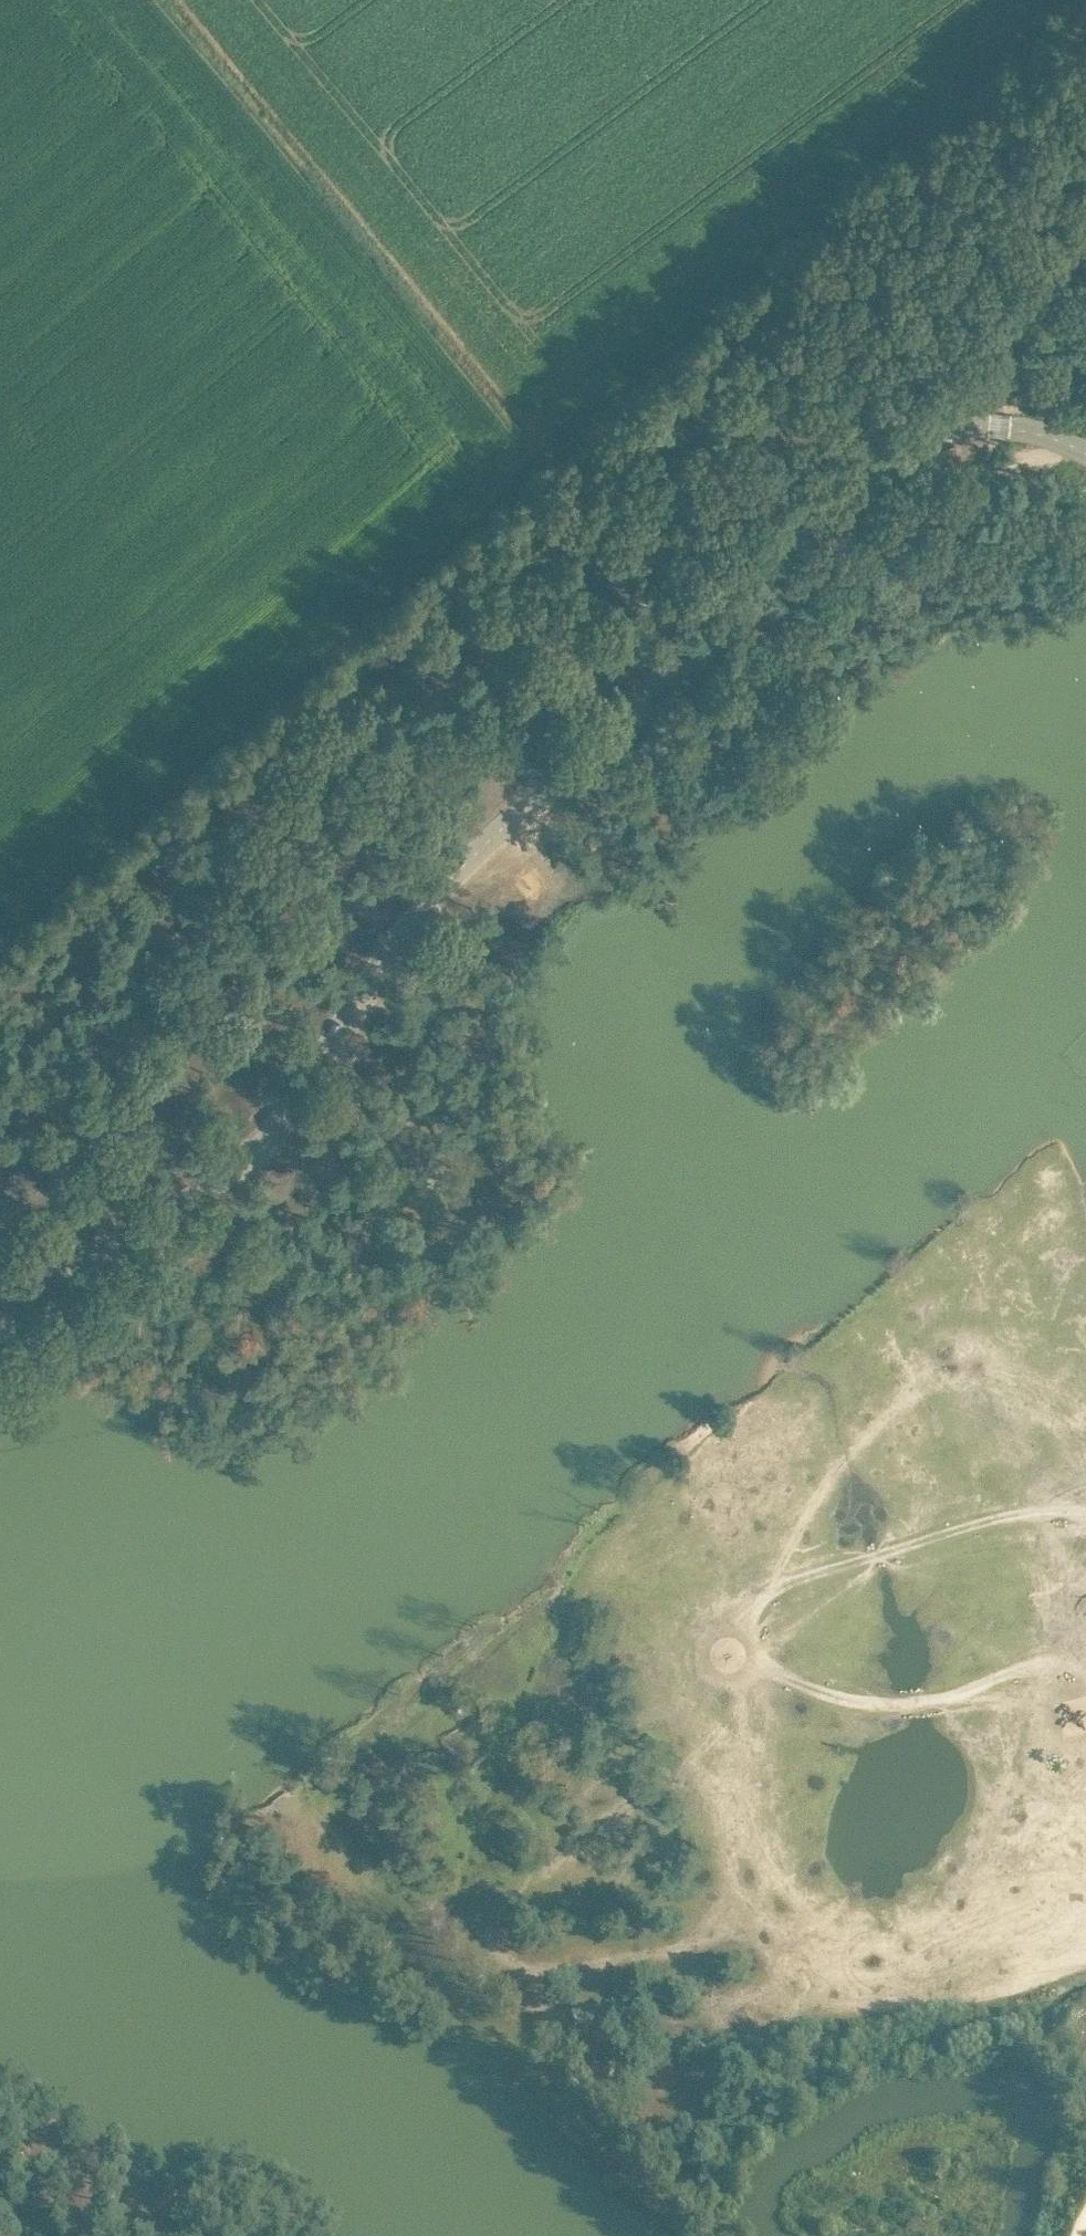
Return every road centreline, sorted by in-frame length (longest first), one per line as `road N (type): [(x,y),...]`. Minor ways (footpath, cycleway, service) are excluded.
road 1 (track): [(1085,1674),(1052,1657),(939,1701),(862,1699),(803,1685),(770,1666),(749,1613),(782,1583),(1001,1517),(1085,1512)]

